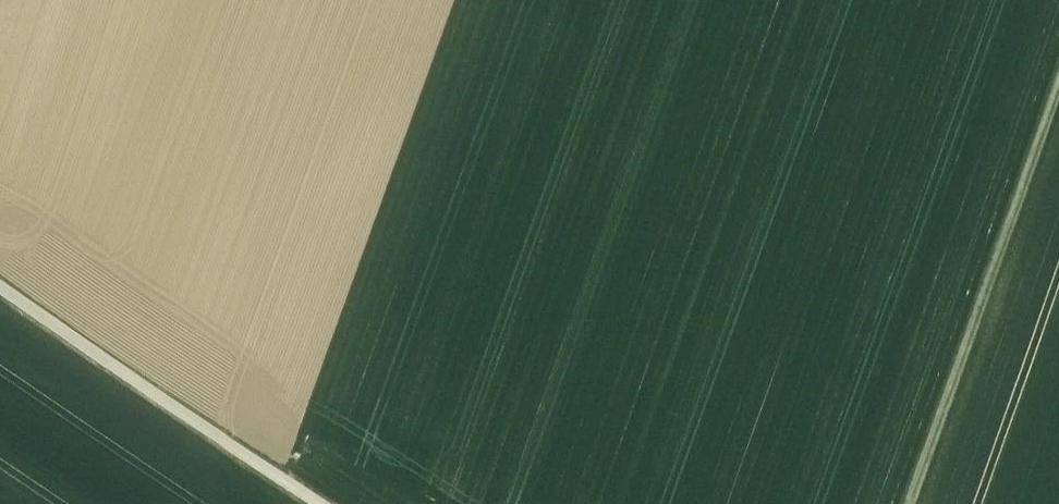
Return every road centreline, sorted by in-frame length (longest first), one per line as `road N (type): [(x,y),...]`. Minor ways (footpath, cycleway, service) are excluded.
road 1 (track): [(1058,70),(906,503)]
road 2 (track): [(316,503),(0,289)]

